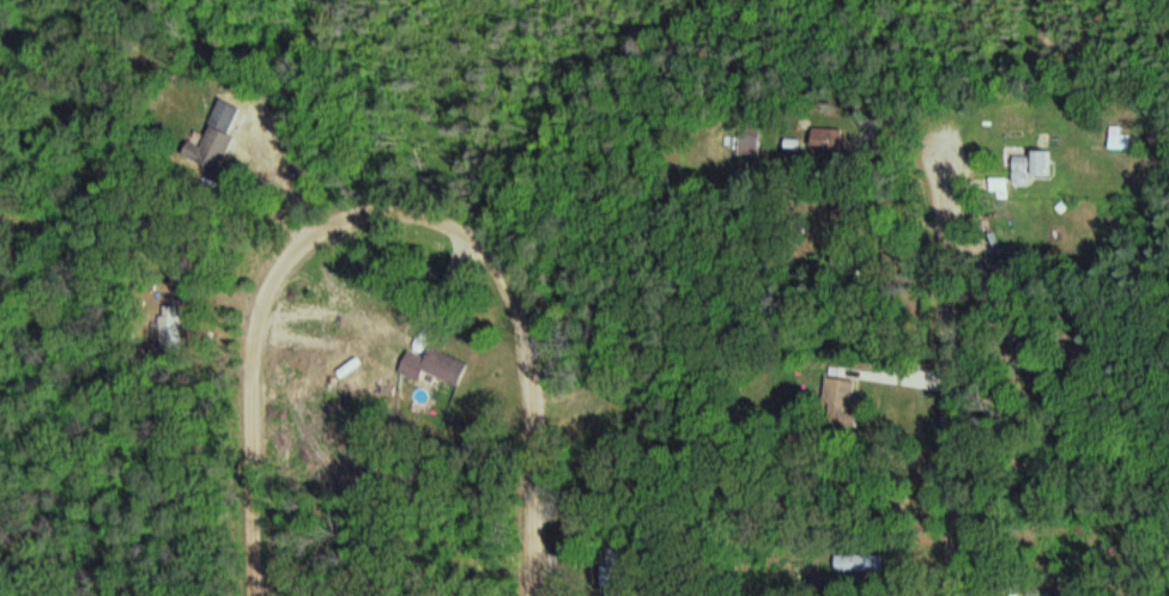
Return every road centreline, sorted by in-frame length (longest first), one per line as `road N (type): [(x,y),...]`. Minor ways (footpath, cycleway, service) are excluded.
road 1 (residential): [(544,595),(541,367),(529,303),(479,238),(419,214),(377,209)]
road 2 (residential): [(377,209),(339,224),(290,264),(273,299),(254,369),(258,595)]
road 3 (residential): [(951,595),(945,253)]

